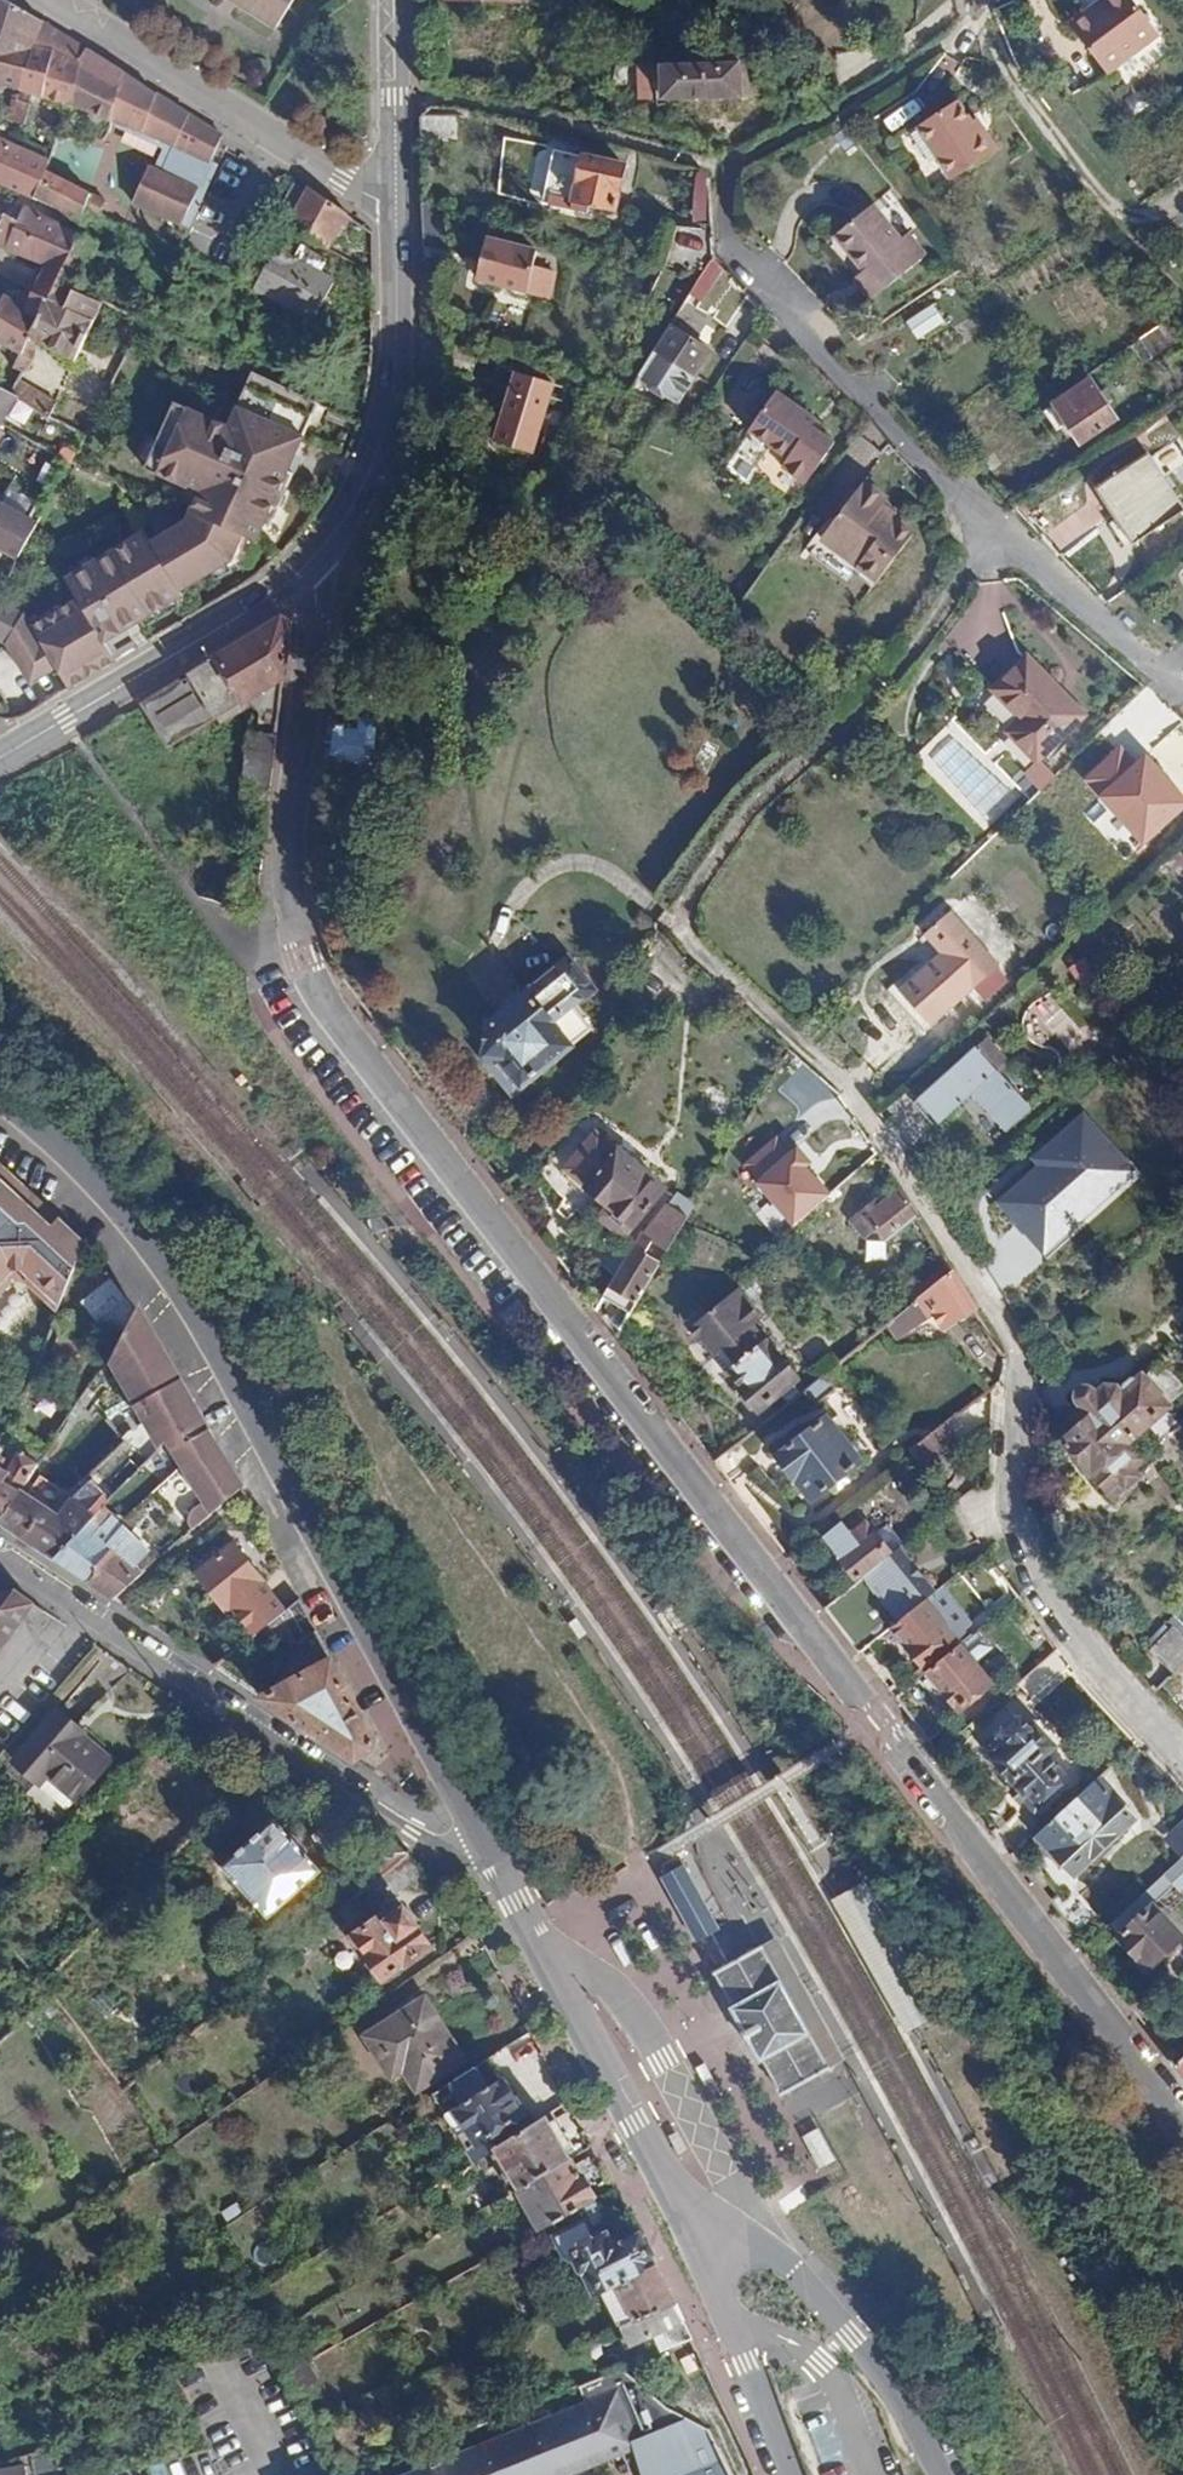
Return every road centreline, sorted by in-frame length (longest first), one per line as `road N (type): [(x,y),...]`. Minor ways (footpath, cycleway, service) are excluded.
road 1 (residential): [(314,558),(318,587),(291,813),(290,886),(322,1001),(1182,2115)]
road 2 (residential): [(990,540),(890,683),(745,811),(679,922),(864,1103),(1018,1360),(1013,1484),(1052,1609),(1182,1756)]
road 3 (residential): [(0,1092),(70,1150),(176,1275),(490,1845)]
road 4 (residential): [(0,1559),(406,1836),(427,1848),(490,1845)]
road 5 (residential): [(990,540),(720,245),(726,164)]
road 6 (residential): [(490,1845),(699,2256)]
road 7 (residential): [(45,0),(339,186),(396,195)]
road 8 (tertiary): [(396,195),(400,340),(390,401),(352,504),(314,558)]
road 9 (tertiary): [(314,558),(166,663),(0,759)]
road 10 (residential): [(943,2474),(854,2337),(762,2242),(699,2256)]
road 11 (residential): [(1182,699),(990,540)]
road 12 (residential): [(699,2256),(789,2474)]
road 13 (tertiary): [(395,0),(396,195)]

